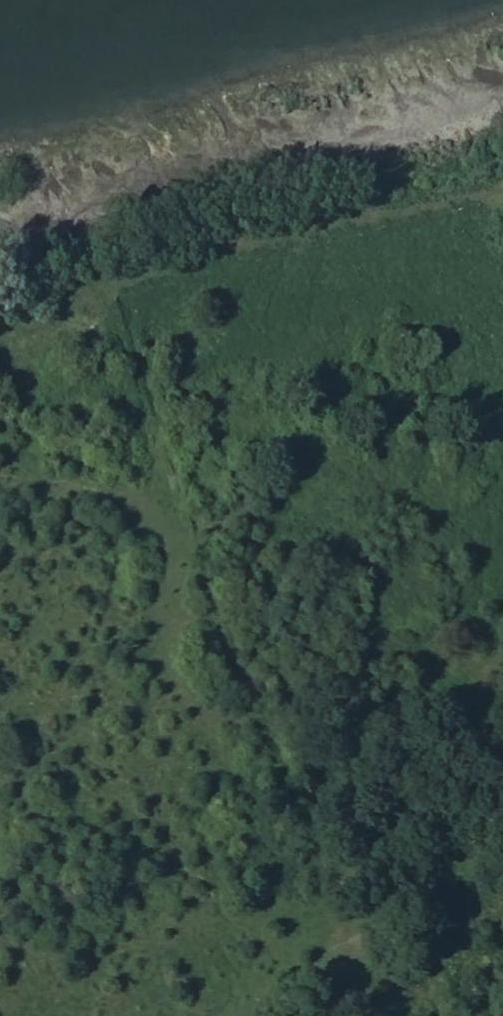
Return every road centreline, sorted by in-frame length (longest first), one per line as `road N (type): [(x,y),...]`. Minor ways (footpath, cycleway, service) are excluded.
road 1 (track): [(502,191),(185,263),(0,338)]

